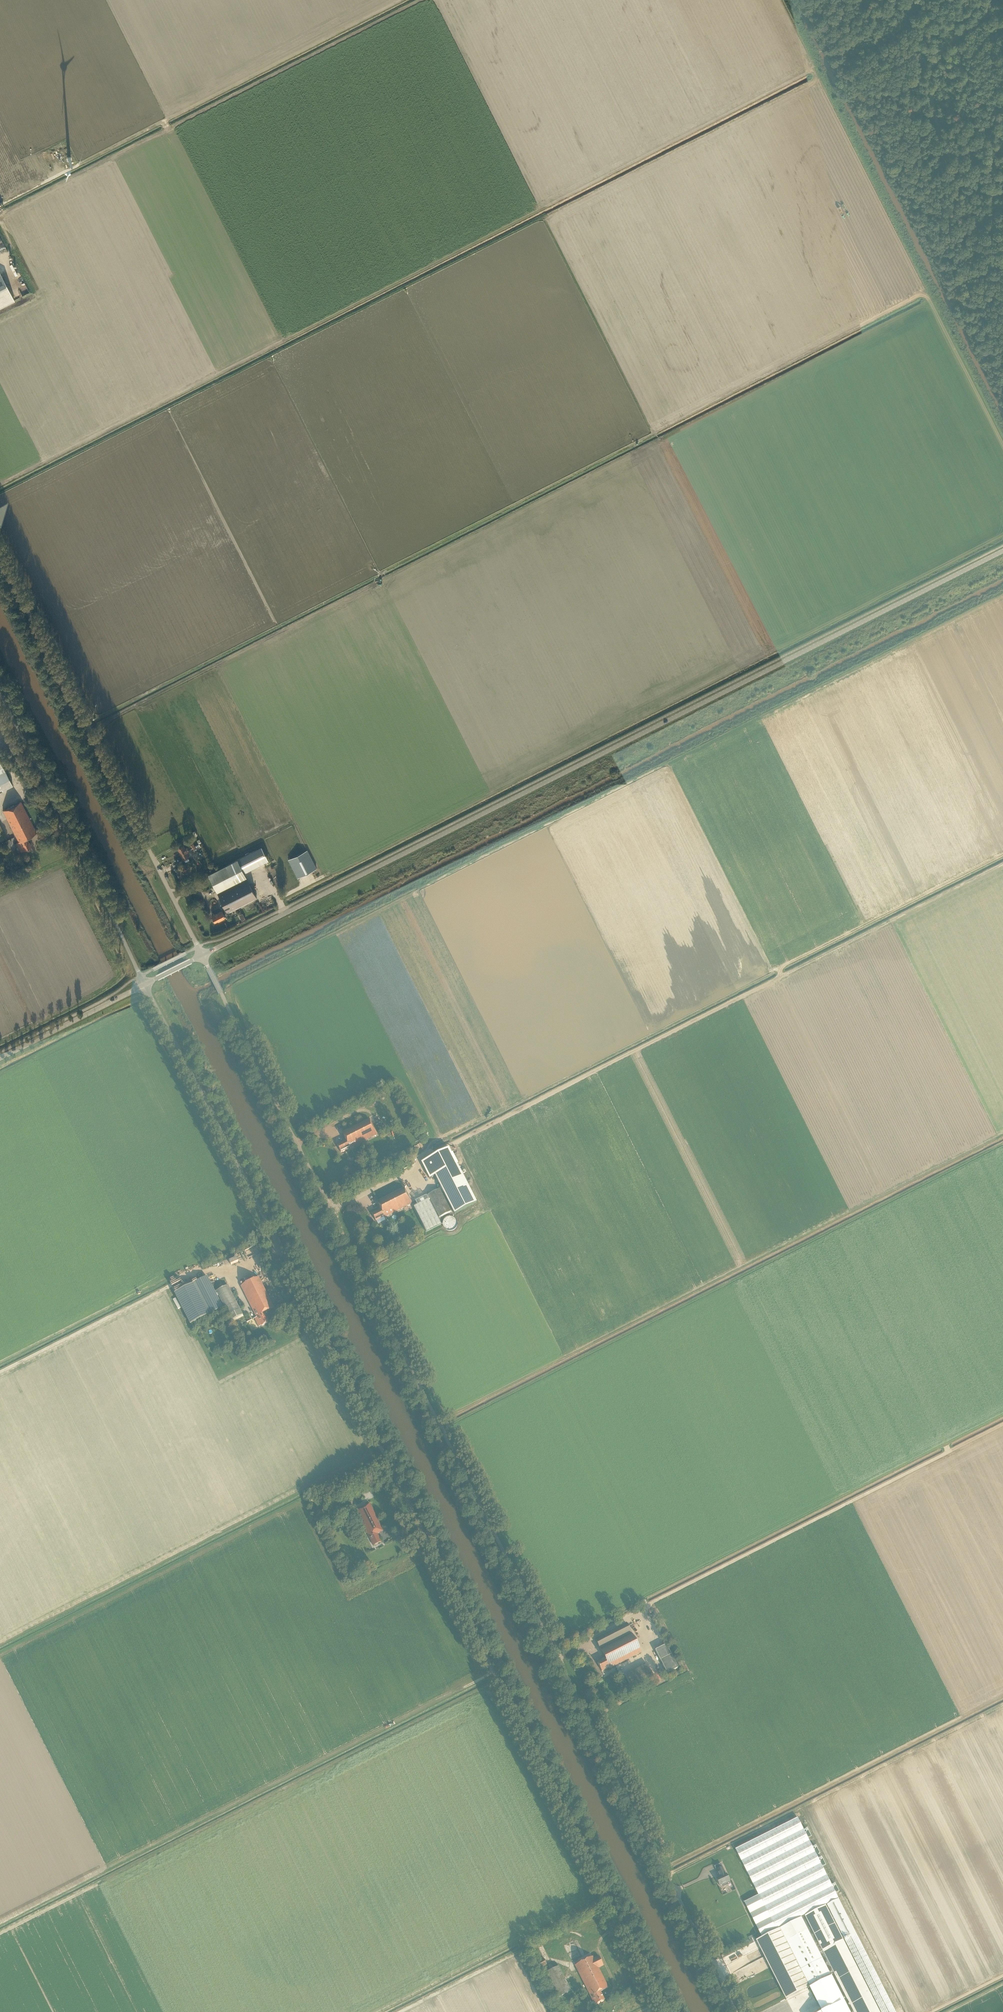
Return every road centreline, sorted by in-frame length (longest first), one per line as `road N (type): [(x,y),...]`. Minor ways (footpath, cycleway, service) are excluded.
road 1 (unclassified): [(737,2011),(202,955)]
road 2 (unclassified): [(666,2011),(143,984)]
road 3 (unclassified): [(202,955),(1002,551)]
road 4 (unclassified): [(202,955),(0,556)]
road 5 (unclassified): [(143,984),(0,694)]
road 6 (unclassified): [(0,1057),(143,984)]

